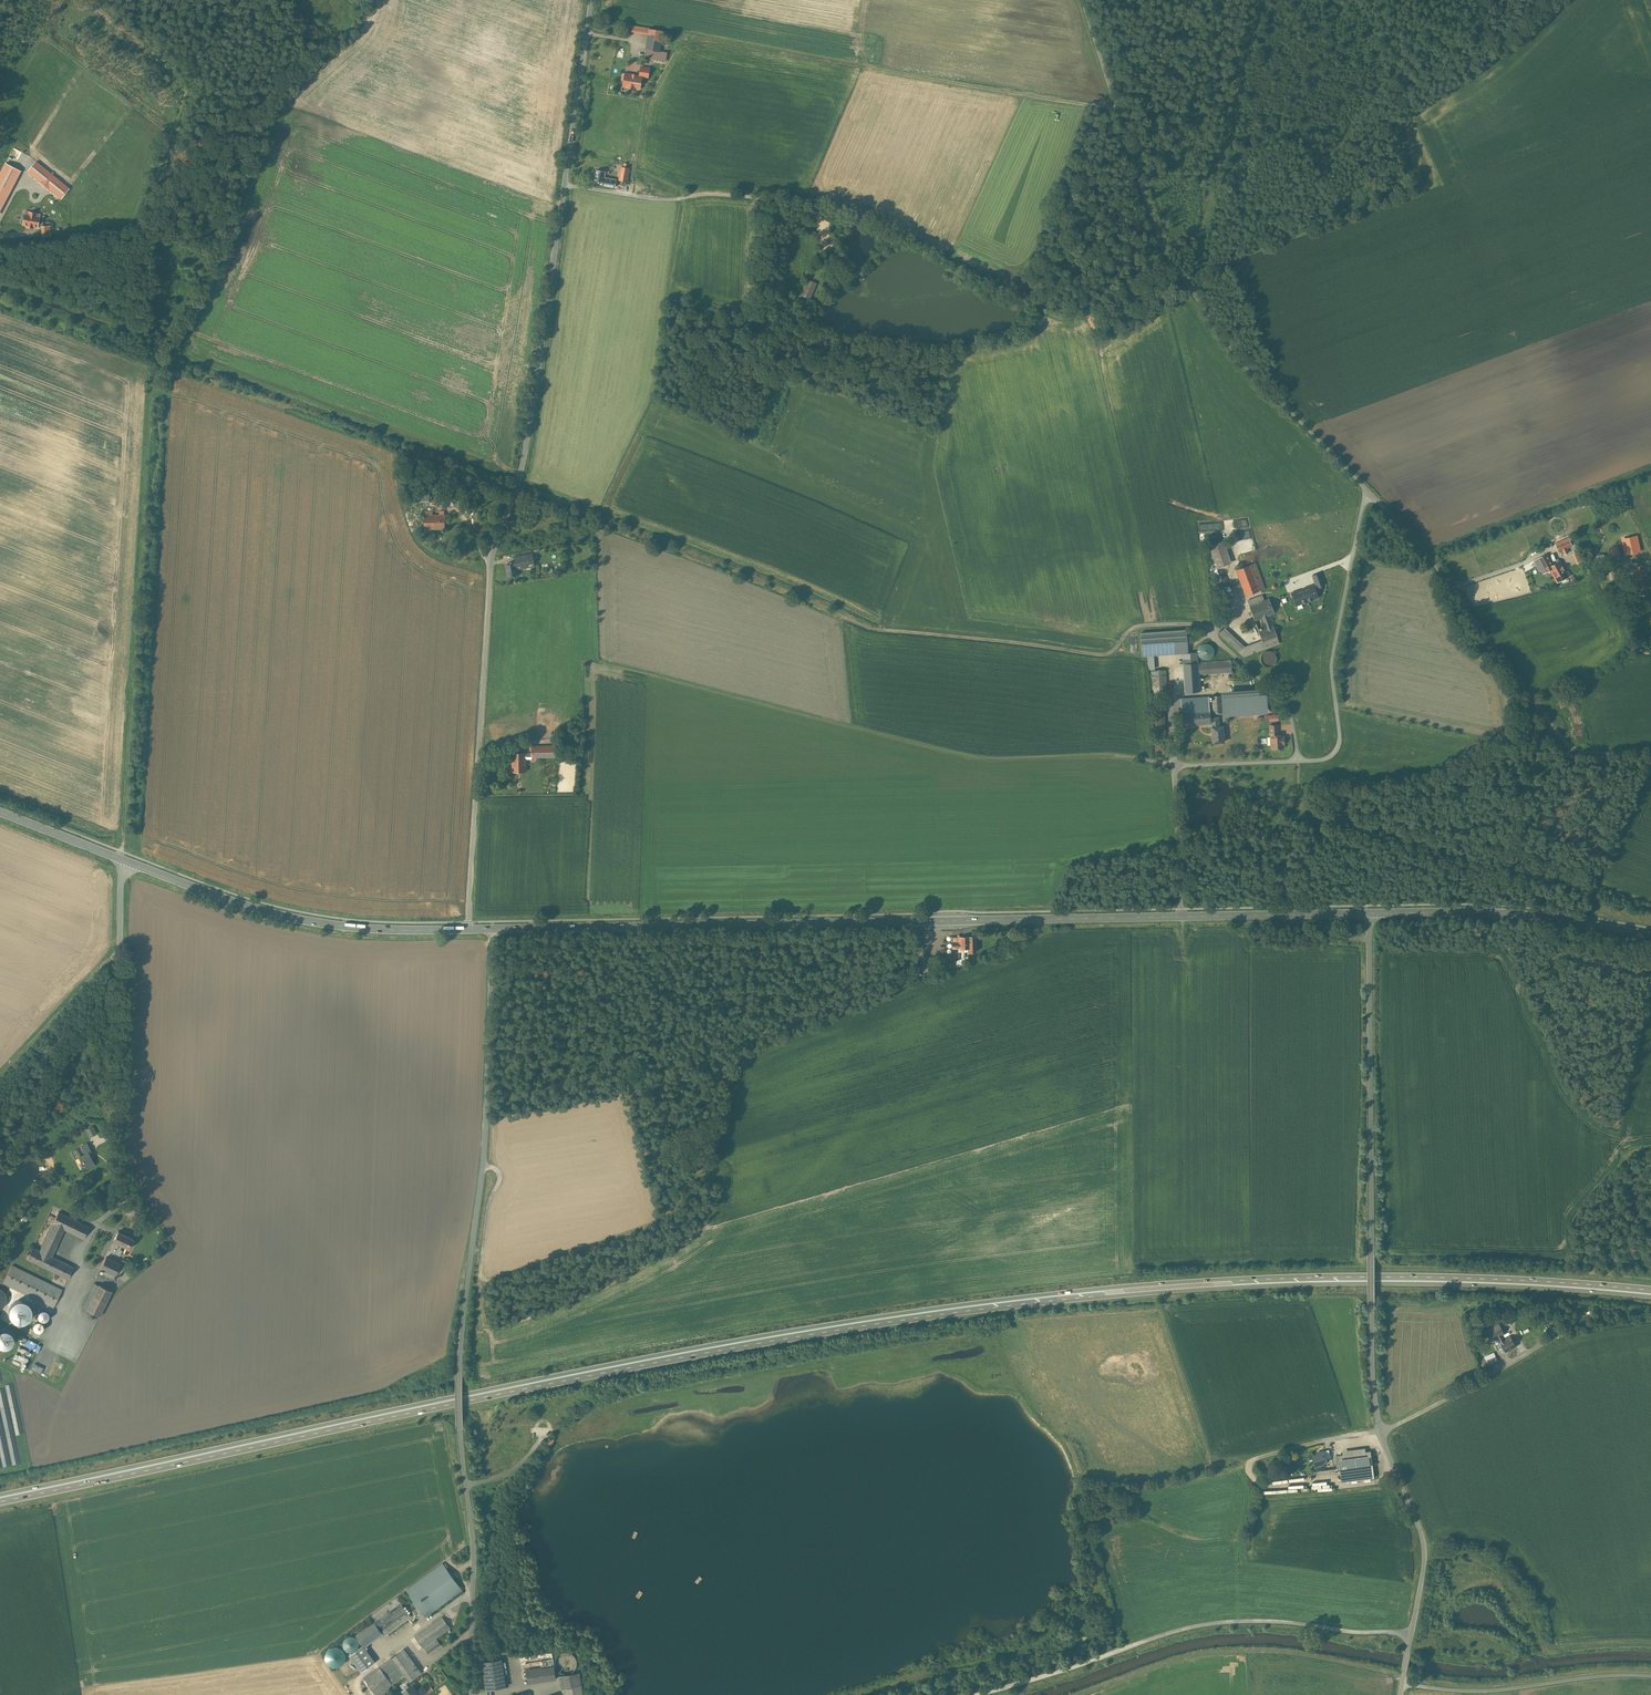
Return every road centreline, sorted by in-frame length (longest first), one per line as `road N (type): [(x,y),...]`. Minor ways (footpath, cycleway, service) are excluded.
road 1 (trunk): [(1650,1291),(1452,1279),(1231,1279),(984,1303),(701,1347),(0,1495)]
road 2 (trunk): [(0,1502),(703,1354),(985,1309),(1232,1287),(1365,1285),(1650,1297)]
road 3 (unclassified): [(468,929),(491,562),(517,478),(591,0)]
road 4 (unclassified): [(472,1694),(474,1551),(459,1371),(484,1166),(492,928)]
road 5 (secondary): [(492,928),(1179,917)]
road 6 (track): [(598,661),(967,756),(1115,756),(1178,767)]
road 7 (unclassified): [(1367,488),(1332,662),(1337,749),(1321,760),(1178,767),(1179,917)]
road 8 (unclassified): [(1367,488),(1250,368),(1166,245),(1084,0)]
road 9 (unclassified): [(1369,912),(1373,1359),(1382,1429)]
road 10 (track): [(121,859),(151,387),(158,371)]
road 11 (secondary): [(0,812),(258,909),(356,927),(468,929)]
road 12 (track): [(1411,1634),(1273,1621),(1186,1627),(970,1694)]
road 13 (unclassified): [(1650,751),(1594,754),(1563,741),(1417,539),(1367,488)]
road 14 (track): [(219,0),(134,228),(0,242)]
road 15 (track): [(890,630),(1098,655),(1112,653),(1138,626),(1211,632)]
road 16 (track): [(563,185),(793,204),(814,216),(828,248)]
road 17 (secondary): [(1369,912),(1497,912),(1650,936)]
road 18 (track): [(480,1284),(660,1220),(718,1164)]
road 19 (unclassified): [(1382,1429),(1423,1538),(1403,1683)]
road 20 (track): [(1117,105),(868,68)]
road 21 (unclassified): [(1650,1677),(1489,1692),(1403,1683)]
road 22 (unclassified): [(1382,1429),(1562,1331)]
road 23 (secondary): [(1179,917),(1369,912)]

